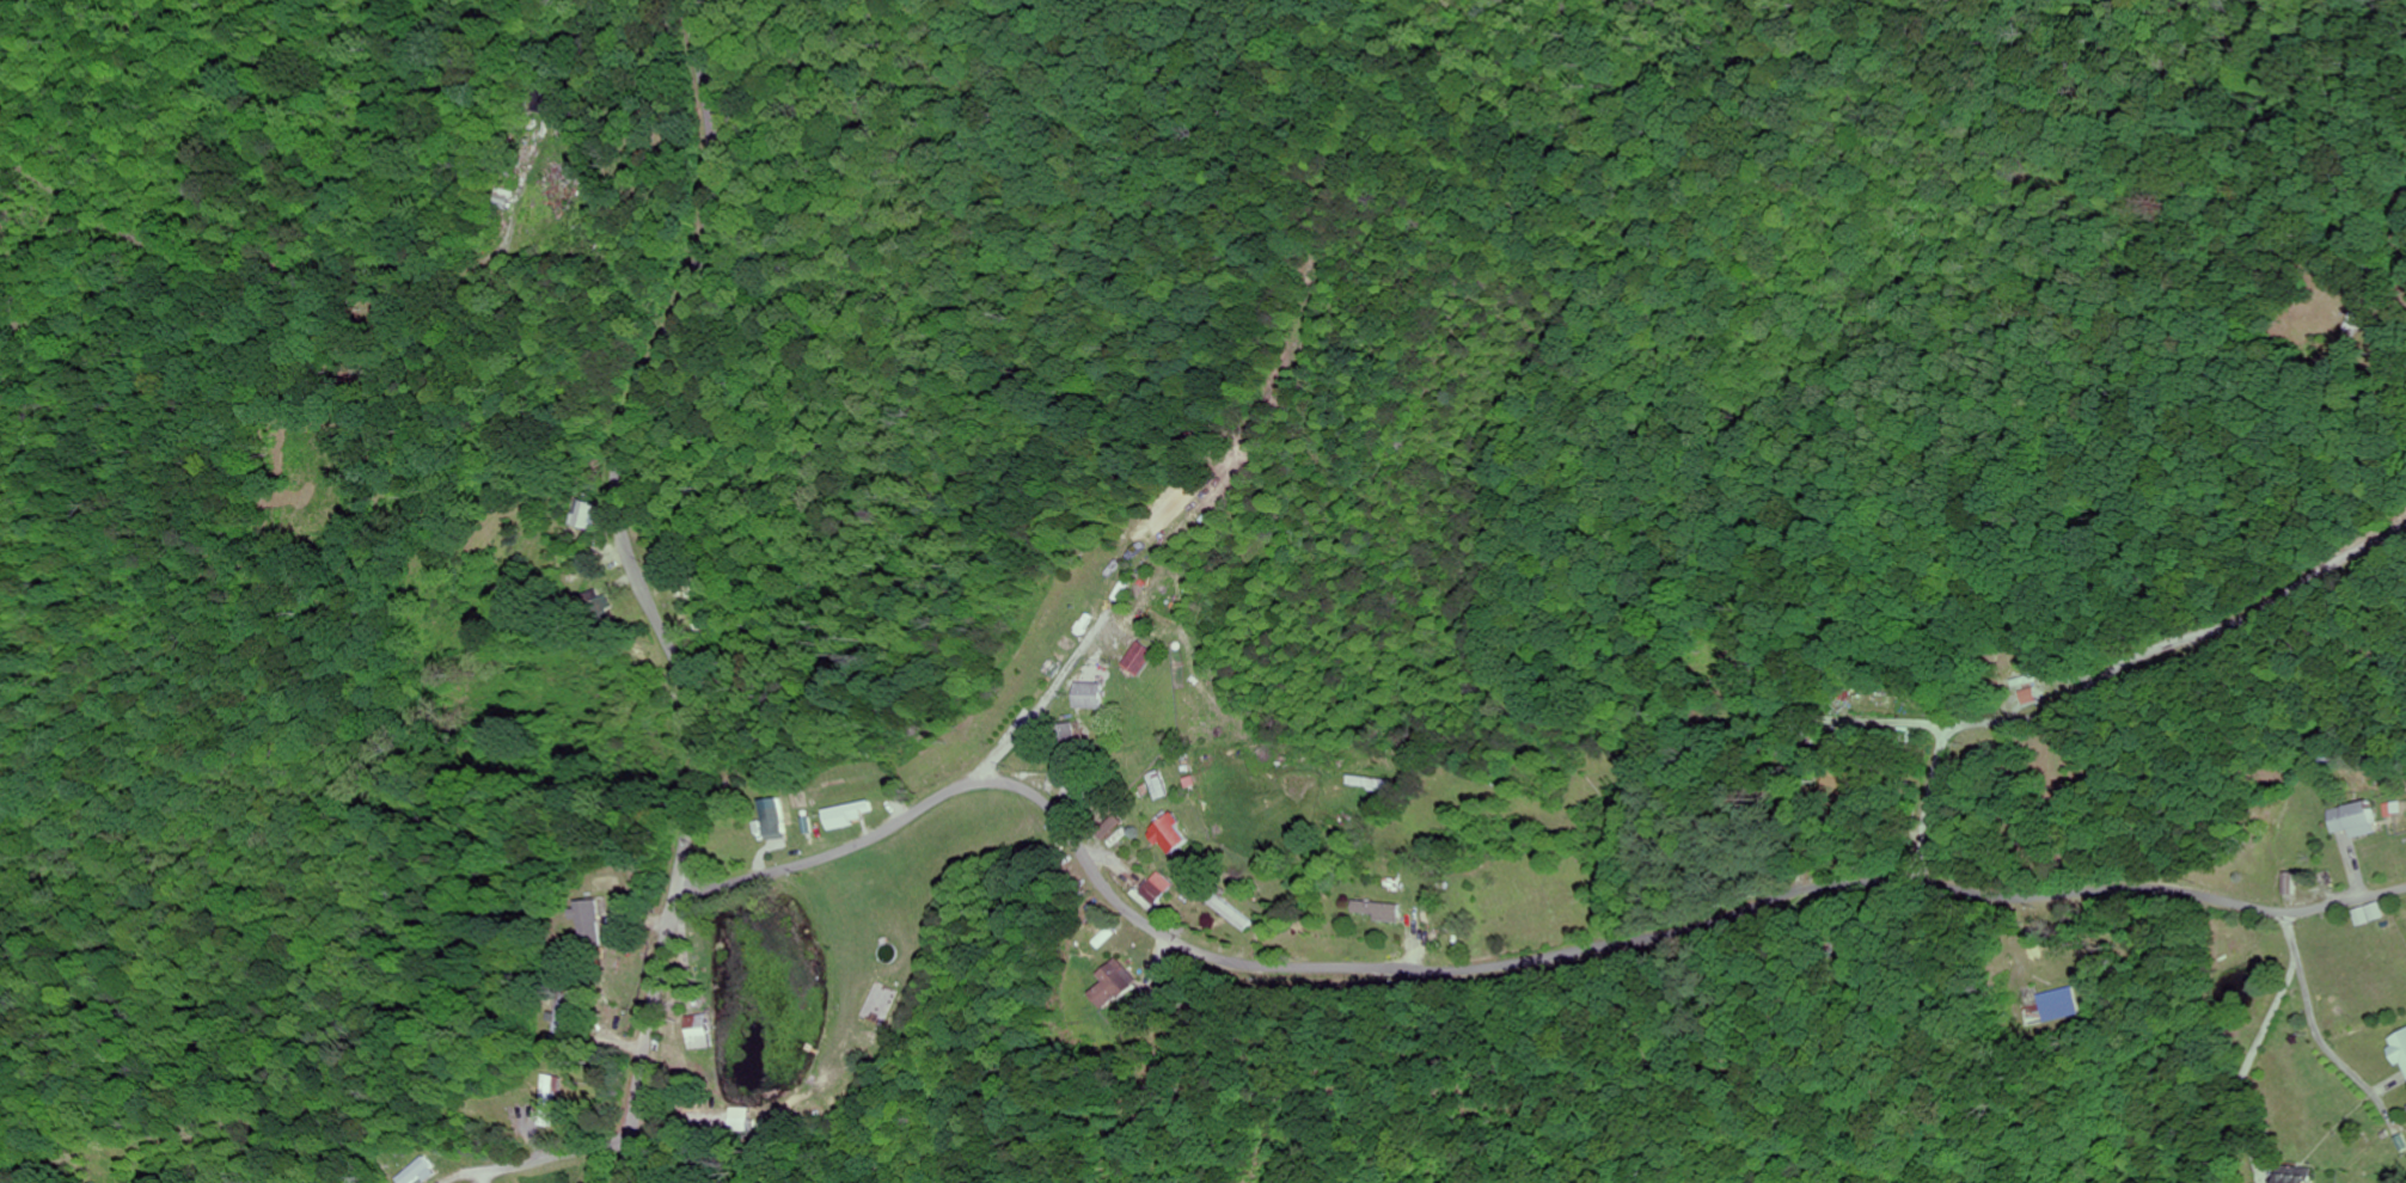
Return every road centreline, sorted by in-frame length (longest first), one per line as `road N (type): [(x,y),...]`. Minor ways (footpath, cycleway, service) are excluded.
road 1 (residential): [(2405,888),(1372,970),(1254,968),(1158,932),(1108,887),(1051,808),(993,781),(951,793),(837,856),(682,899)]
road 2 (residential): [(624,1182),(703,768),(698,701),(636,546),(625,479),(642,410),(711,241),(716,127),(695,0)]
road 3 (residential): [(1920,927),(1924,816),(1935,771),(1960,730),(2046,715),(2155,651),(2242,621),(2405,523)]
road 4 (residential): [(2279,899),(2320,1040),(2393,1120)]

